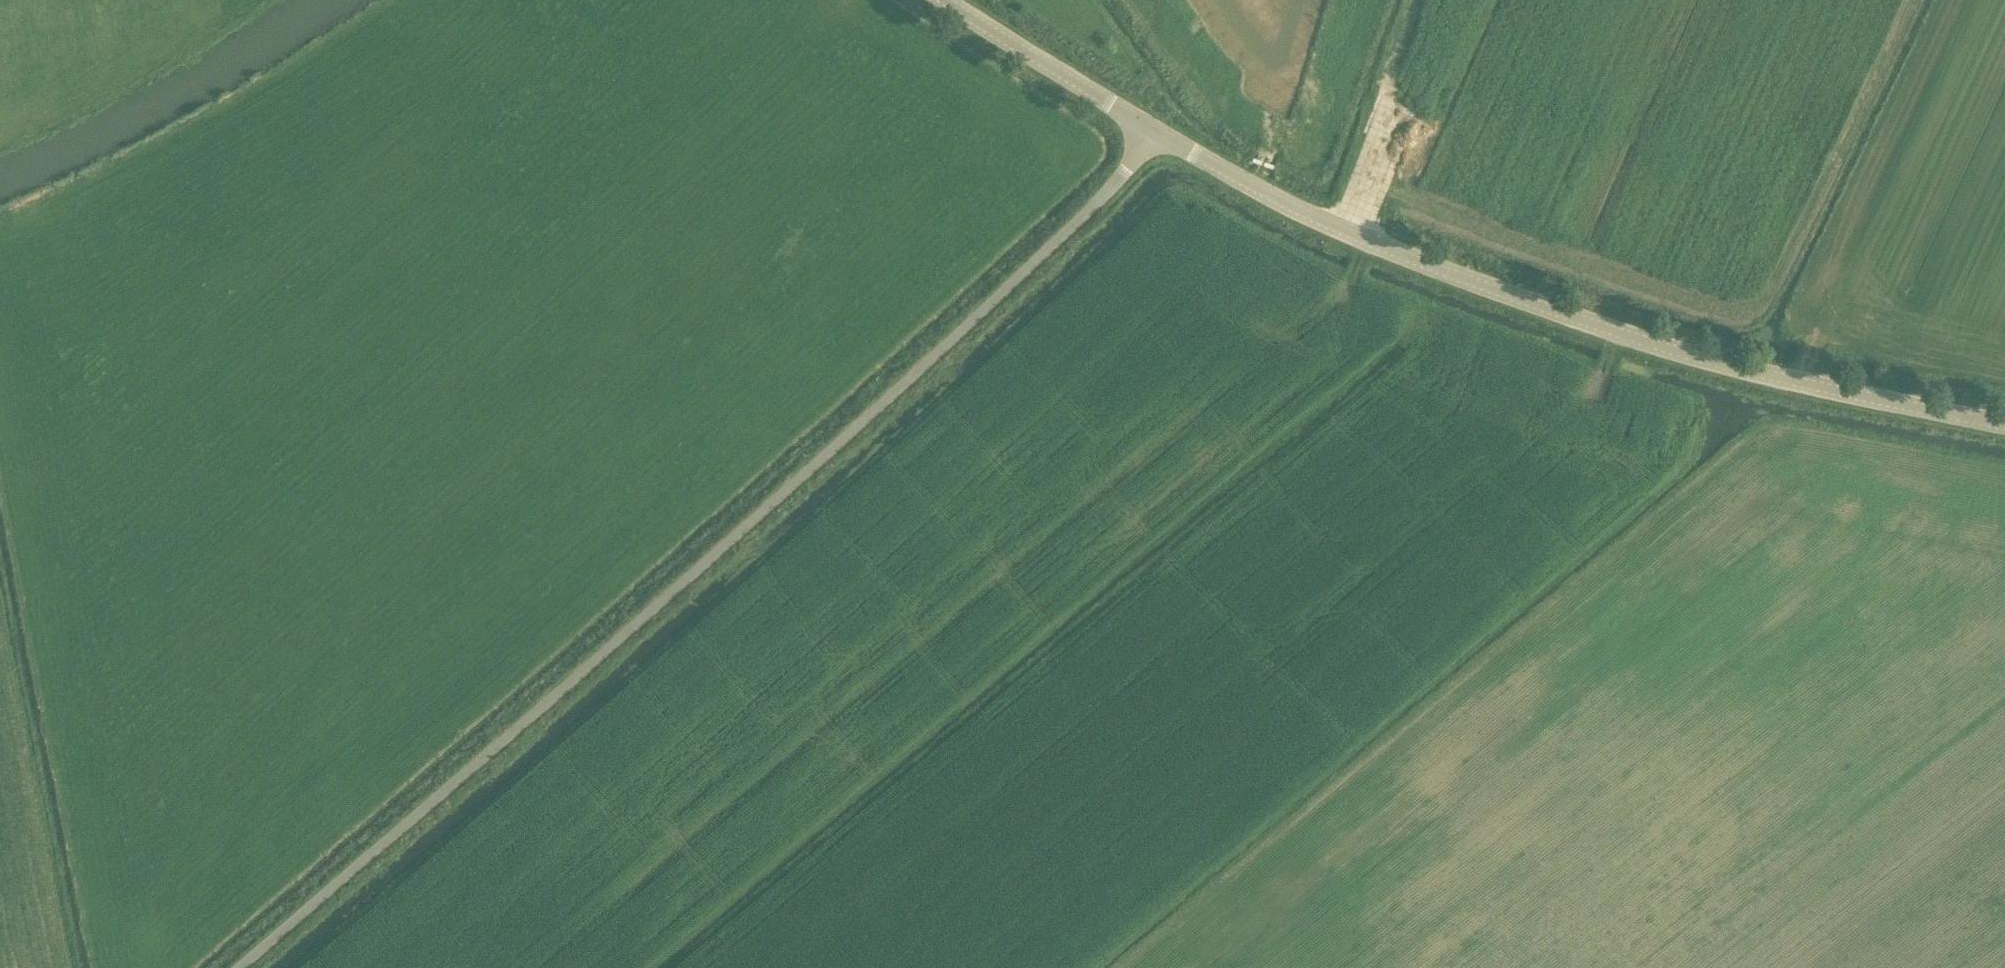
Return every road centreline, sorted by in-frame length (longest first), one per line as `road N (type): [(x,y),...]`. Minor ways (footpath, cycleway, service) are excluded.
road 1 (unclassified): [(247,967),(633,633),(1077,228),(1158,134)]
road 2 (tertiary): [(2004,429),(1615,335),(1363,241),(1158,134)]
road 3 (tertiary): [(1158,134),(924,0)]

